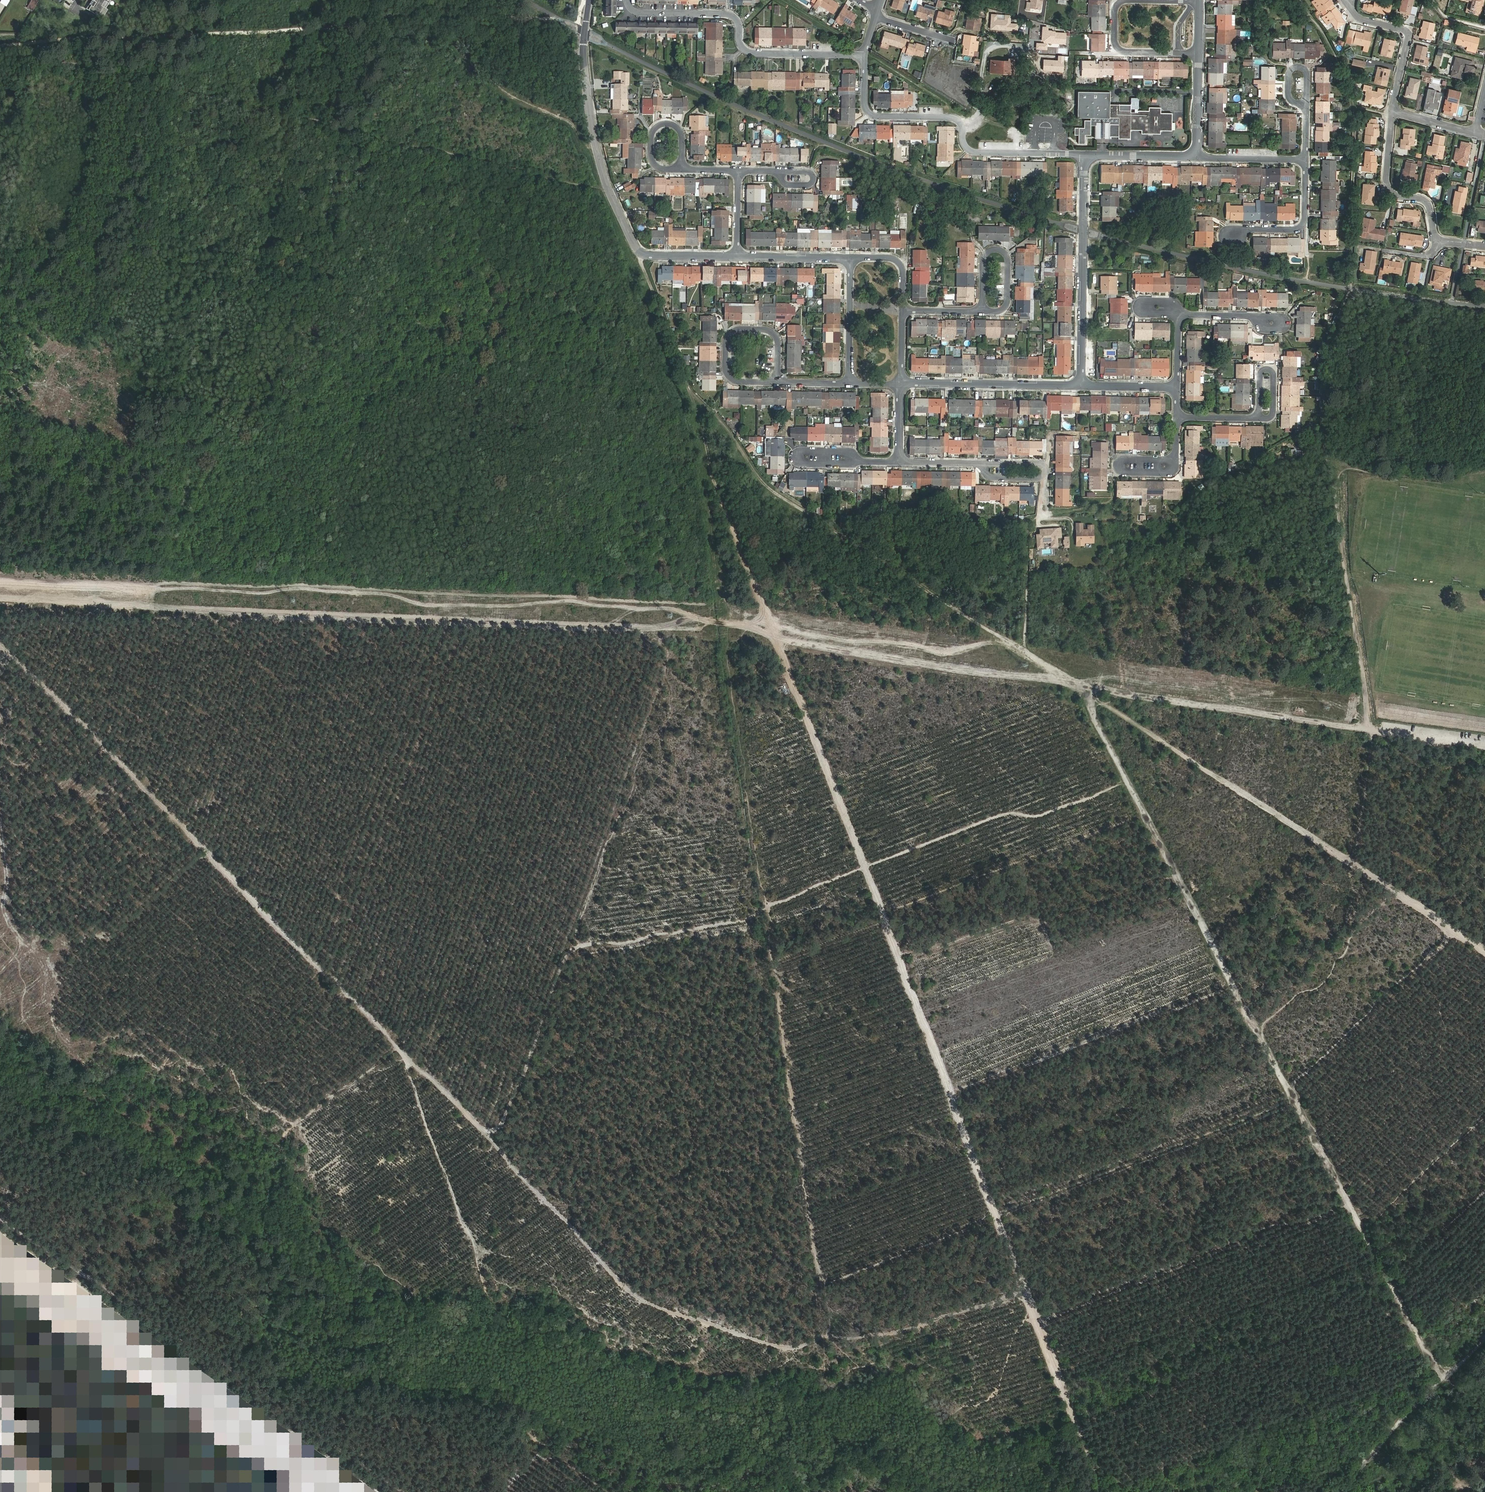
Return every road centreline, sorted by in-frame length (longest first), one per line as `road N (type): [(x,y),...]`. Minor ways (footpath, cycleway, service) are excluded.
road 1 (track): [(1101,1491),(770,625),(647,256)]
road 2 (track): [(1,648),(640,1298),(796,1350)]
road 3 (track): [(1002,641),(951,650),(675,606),(0,586)]
road 4 (track): [(1127,780),(1039,816),(993,817),(762,907),(750,920),(570,950),(494,1142)]
road 5 (track): [(1371,733),(1078,686),(777,493),(689,389)]
road 6 (track): [(1441,1378),(1078,686)]
road 7 (track): [(1484,948),(1078,686)]
road 8 (residential): [(587,0),(586,79),(598,155),(635,246),(647,256),(738,256)]
road 9 (residential): [(1085,154),(973,152),(952,117),(871,115),(863,54)]
road 10 (track): [(394,1041),(494,1311)]
road 11 (residential): [(863,54),(751,53),(740,44),(733,17),(639,13),(626,0)]
road 12 (track): [(409,1491),(209,1350)]
road 13 (residential): [(1081,385),(1085,154)]
road 14 (track): [(1330,1491),(1484,1337)]
road 15 (residential): [(1200,1),(1124,0),(1115,9),(1121,50),(1199,54)]
road 16 (residential): [(901,382),(1081,385)]
road 17 (residential): [(1436,241),(1430,205),(1398,197),(1387,180),(1393,110)]
road 18 (residential): [(1393,110),(1410,29),(1374,22),(1344,0)]
road 19 (residential): [(981,311),(1007,304),(1008,258),(999,250),(983,259),(982,301)]
road 20 (residential): [(778,381),(775,336),(739,329),(727,340),(726,369),(737,381)]
road 21 (residential): [(1305,160),(1302,227),(1231,235)]
road 22 (track): [(0,812),(14,915),(32,938)]
road 23 (residential): [(851,258),(849,383)]
road 24 (residential): [(856,462),(795,456),(848,452)]

